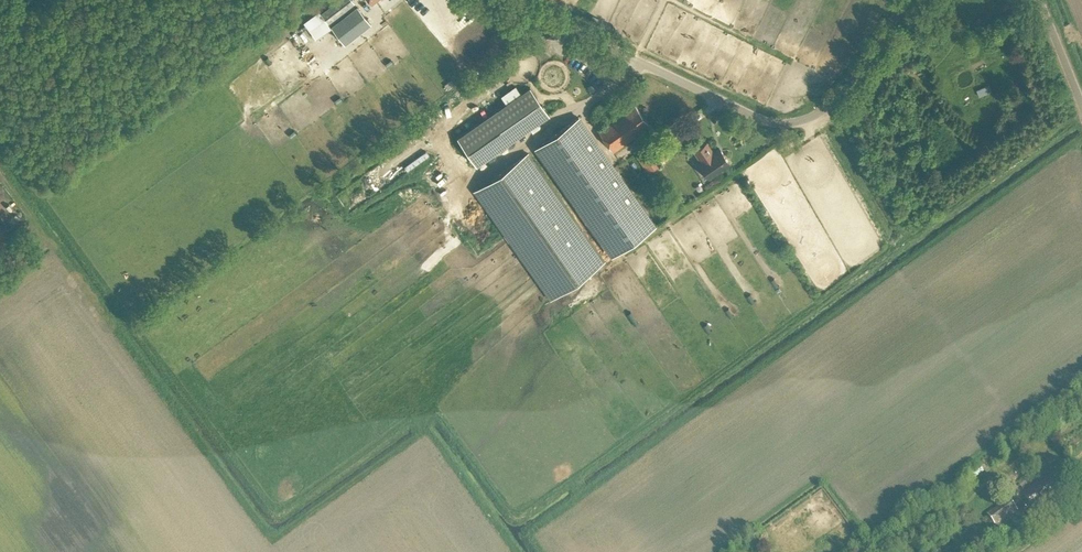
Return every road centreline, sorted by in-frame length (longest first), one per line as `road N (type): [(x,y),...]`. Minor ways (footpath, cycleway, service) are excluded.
road 1 (unclassified): [(517,0),(762,119),(787,123),(808,120),(852,85),(903,0)]

